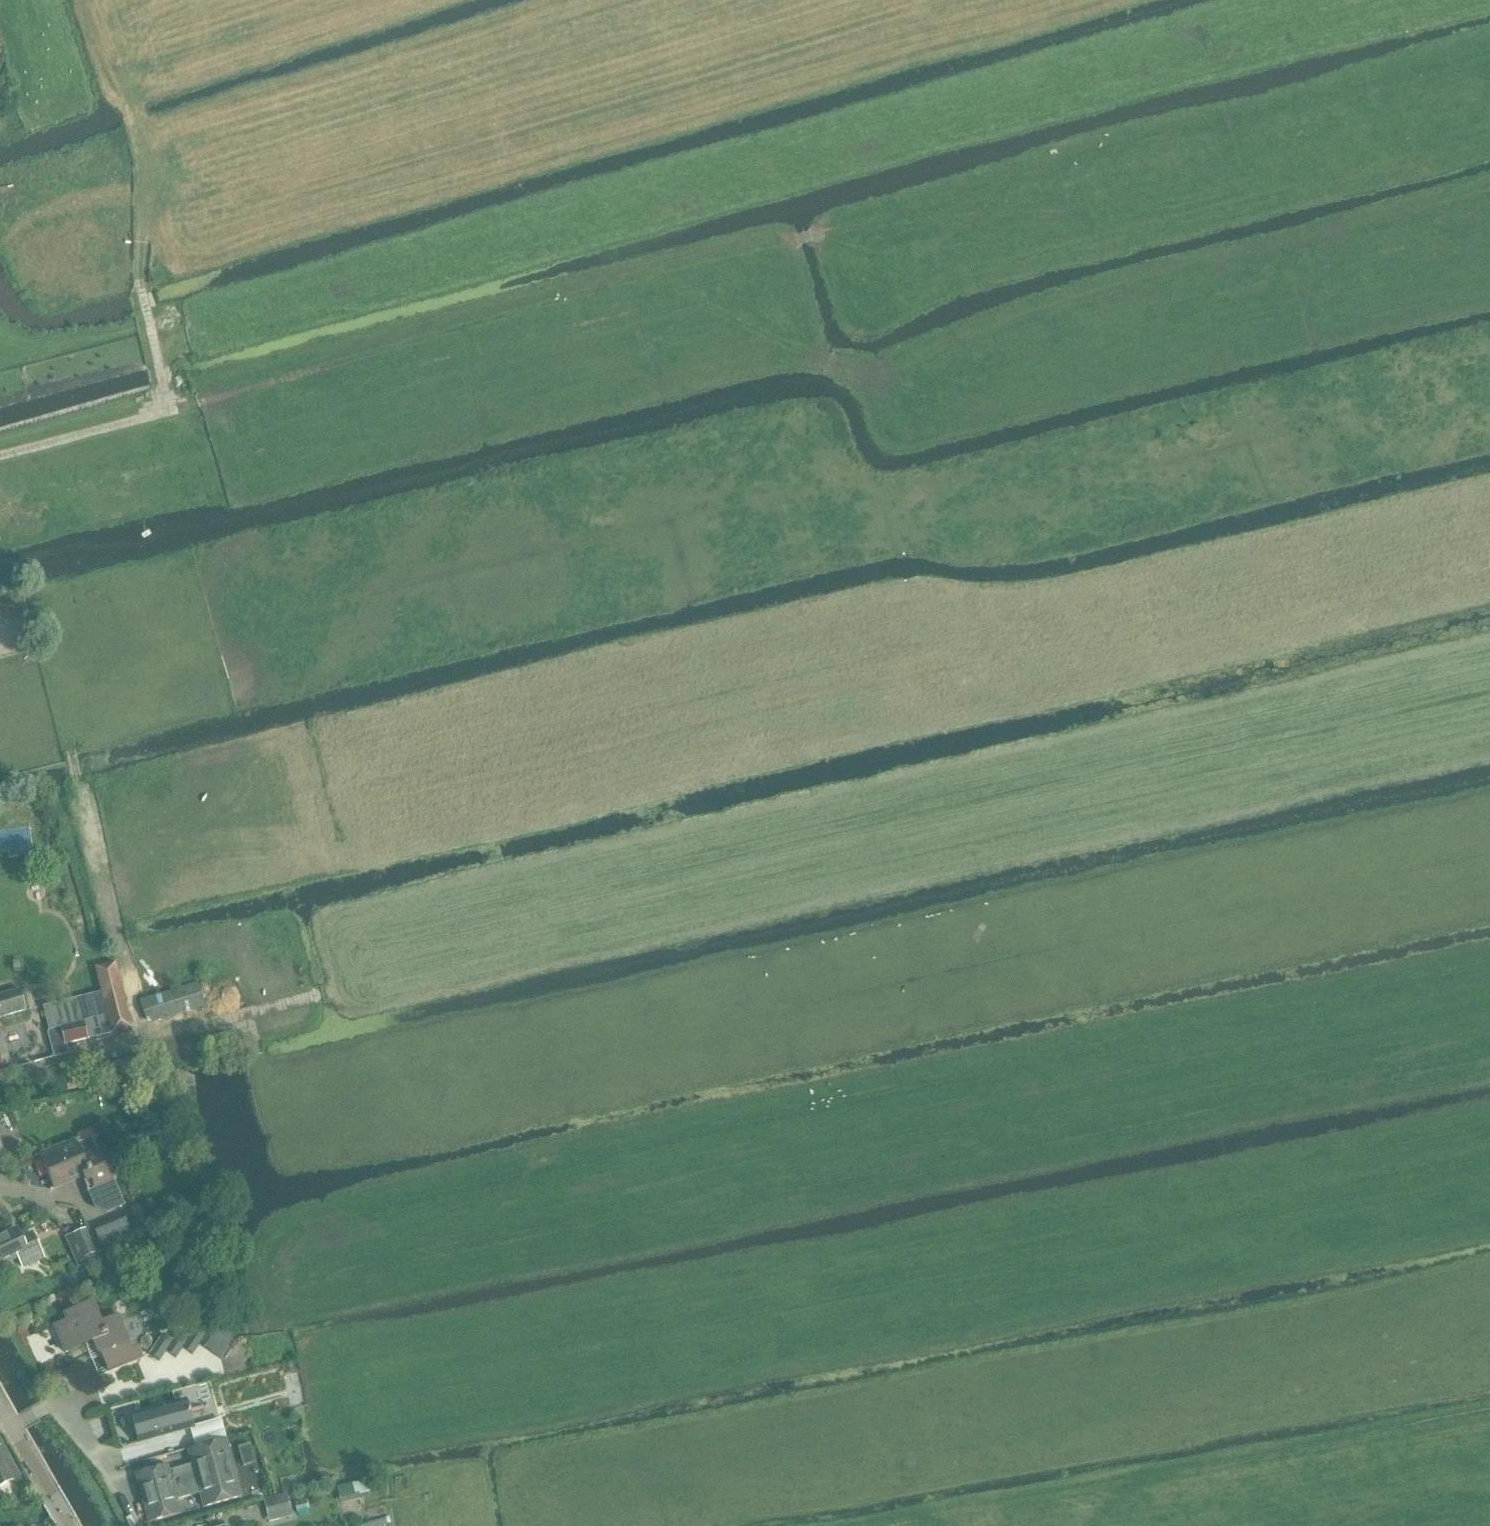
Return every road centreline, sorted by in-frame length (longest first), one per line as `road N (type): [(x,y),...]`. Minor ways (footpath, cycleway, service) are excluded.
road 1 (track): [(0,457),(633,281),(662,285),(867,378)]
road 2 (track): [(143,1042),(67,737)]
road 3 (track): [(170,410),(139,288),(142,197)]
road 4 (residential): [(0,1407),(66,1522)]

